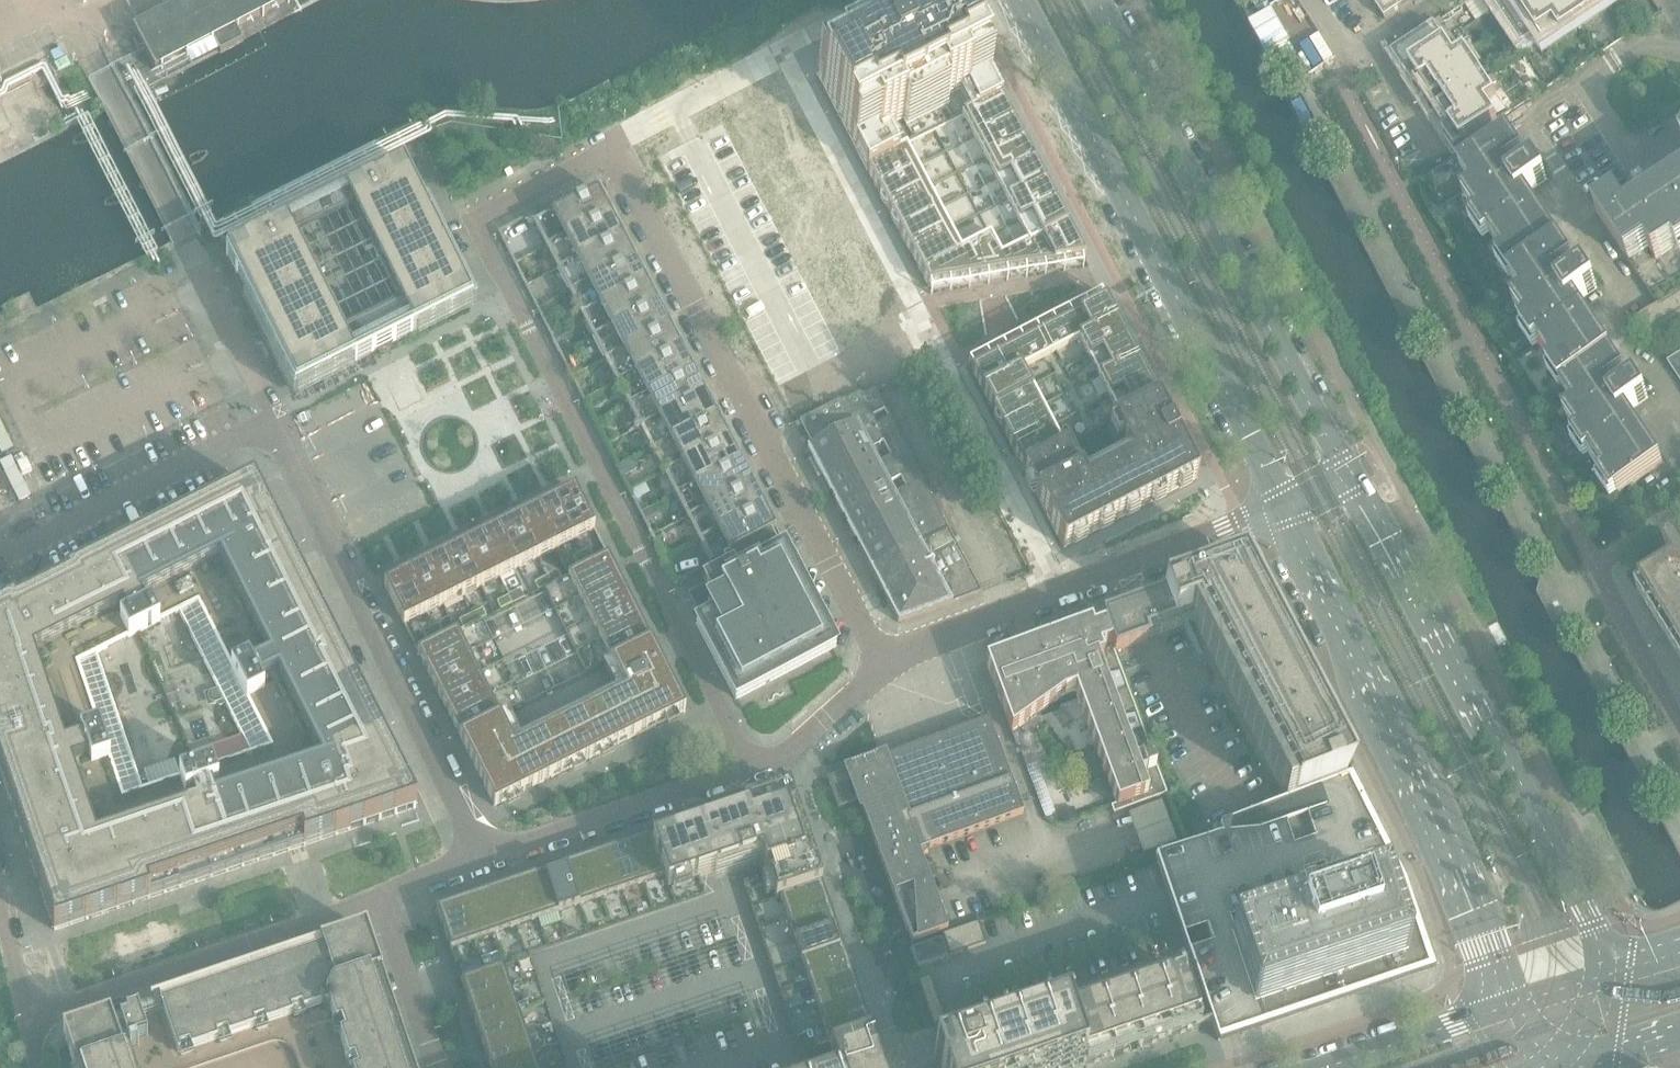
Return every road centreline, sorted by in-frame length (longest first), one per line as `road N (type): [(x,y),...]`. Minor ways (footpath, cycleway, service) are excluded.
road 1 (residential): [(881,659),(608,151),(473,223),(743,770)]
road 2 (secondary): [(1614,971),(1351,465)]
road 3 (secondary): [(1025,0),(1283,498)]
road 4 (secondary): [(1283,498),(1480,907),(1507,1002)]
road 5 (secondary): [(1351,465),(1100,0)]
road 6 (residential): [(481,858),(271,420)]
road 7 (residential): [(28,1017),(382,909)]
road 8 (residential): [(0,554),(271,420)]
road 9 (residential): [(481,858),(743,770)]
road 10 (residential): [(1059,589),(1283,498)]
road 11 (secondary): [(1507,1002),(1311,1067)]
road 12 (residential): [(881,659),(1059,589)]
road 13 (residential): [(743,770),(788,756),(881,659)]
road 14 (residential): [(382,909),(436,1067)]
road 15 (residential): [(792,48),(675,107)]

